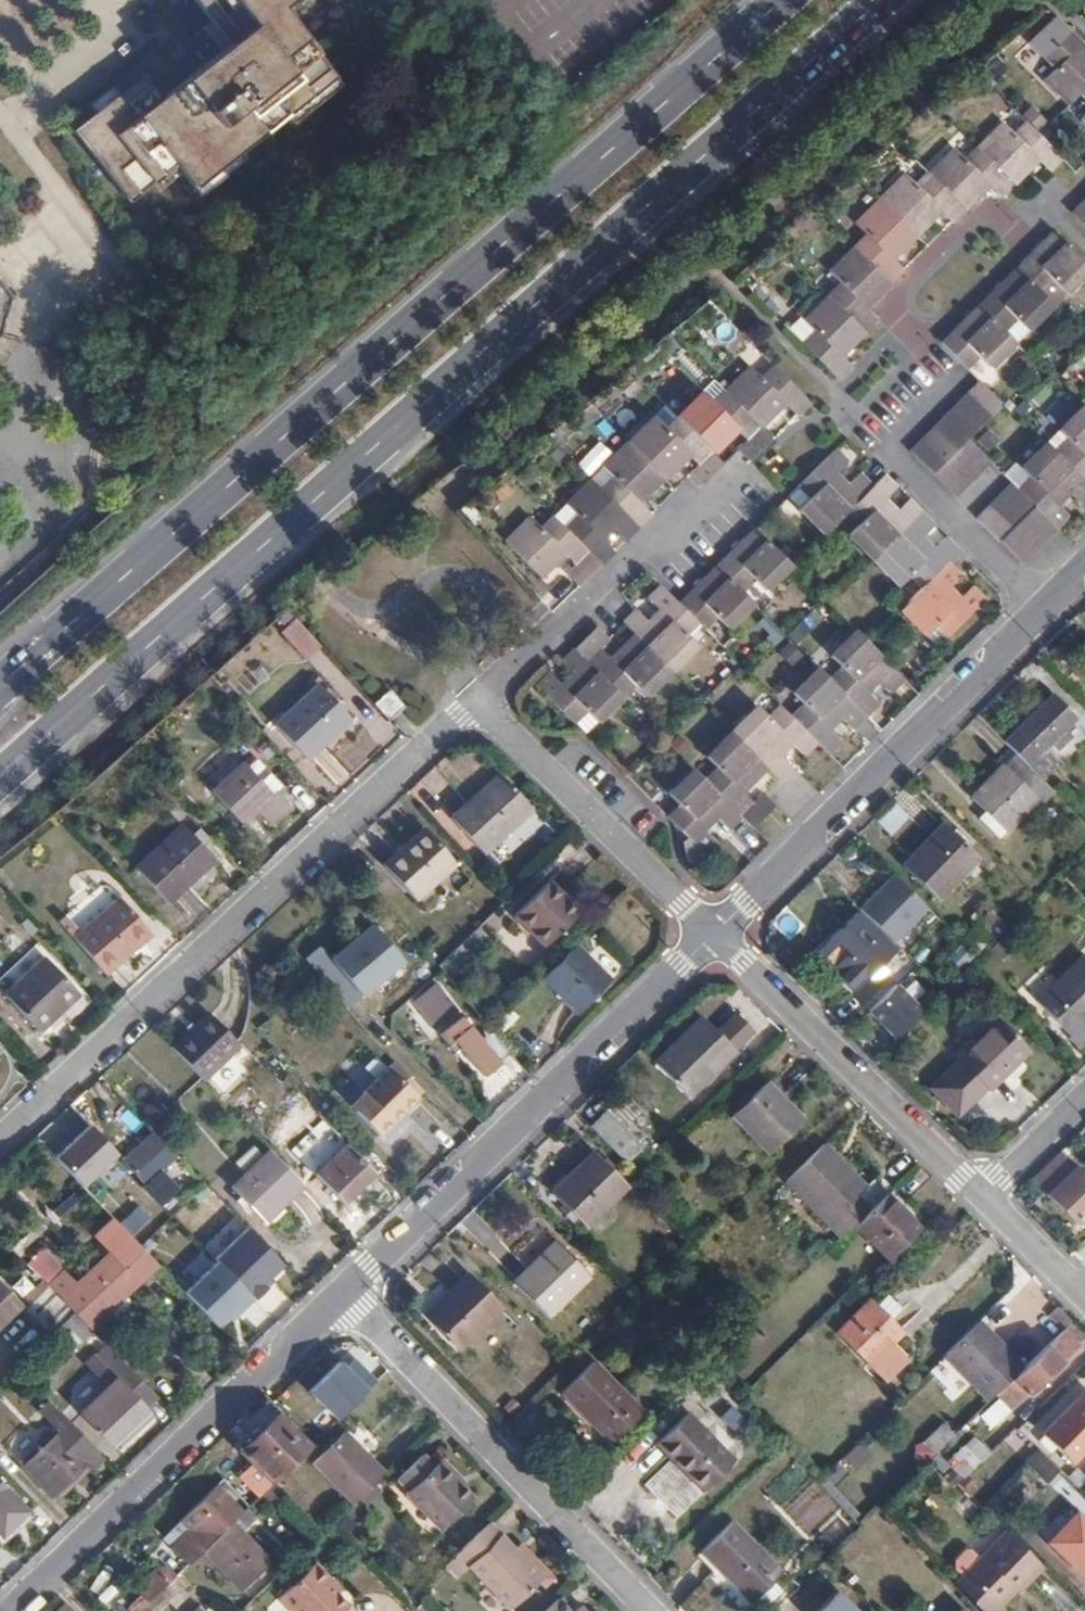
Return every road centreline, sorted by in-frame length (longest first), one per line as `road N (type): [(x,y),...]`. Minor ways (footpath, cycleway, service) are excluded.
road 1 (primary): [(0,779),(880,0)]
road 2 (primary): [(783,0),(0,686)]
road 3 (residential): [(0,1136),(475,701)]
road 4 (residential): [(714,935),(346,1292)]
road 5 (residential): [(714,935),(1043,610)]
road 6 (residential): [(346,1292),(11,1610)]
road 7 (residential): [(346,1292),(650,1610)]
road 8 (residential): [(984,1197),(714,935)]
road 9 (residential): [(475,701),(634,553),(690,539),(763,472)]
road 10 (residential): [(1043,610),(840,406),(900,351)]
road 11 (residential): [(475,701),(714,935)]
road 12 (residential): [(1084,1296),(984,1197)]
road 13 (residential): [(1084,1099),(984,1197)]

